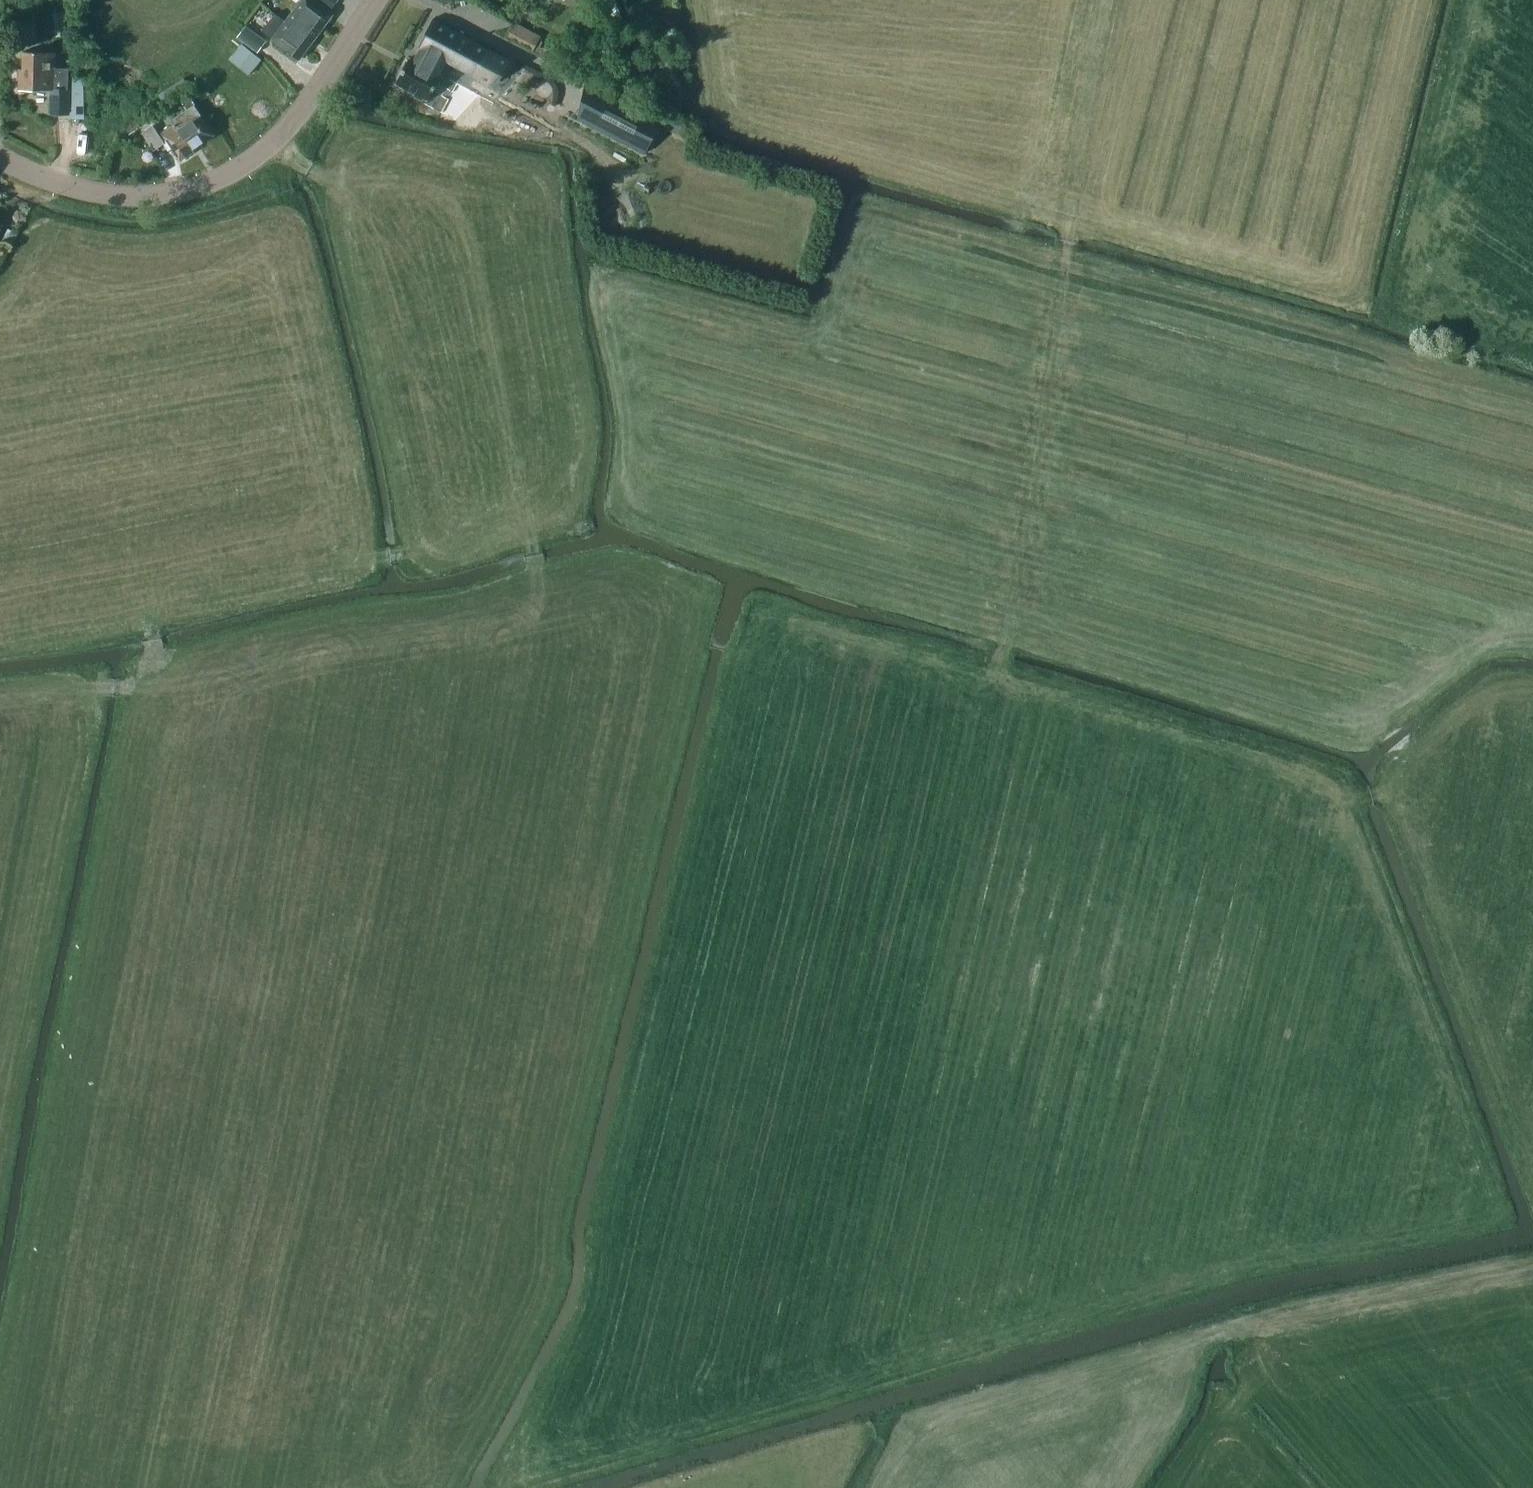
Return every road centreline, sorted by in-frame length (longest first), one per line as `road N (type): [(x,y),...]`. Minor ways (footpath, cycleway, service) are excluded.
road 1 (tertiary): [(0,159),(103,194),(194,187),(238,168),(278,136),(375,0)]

